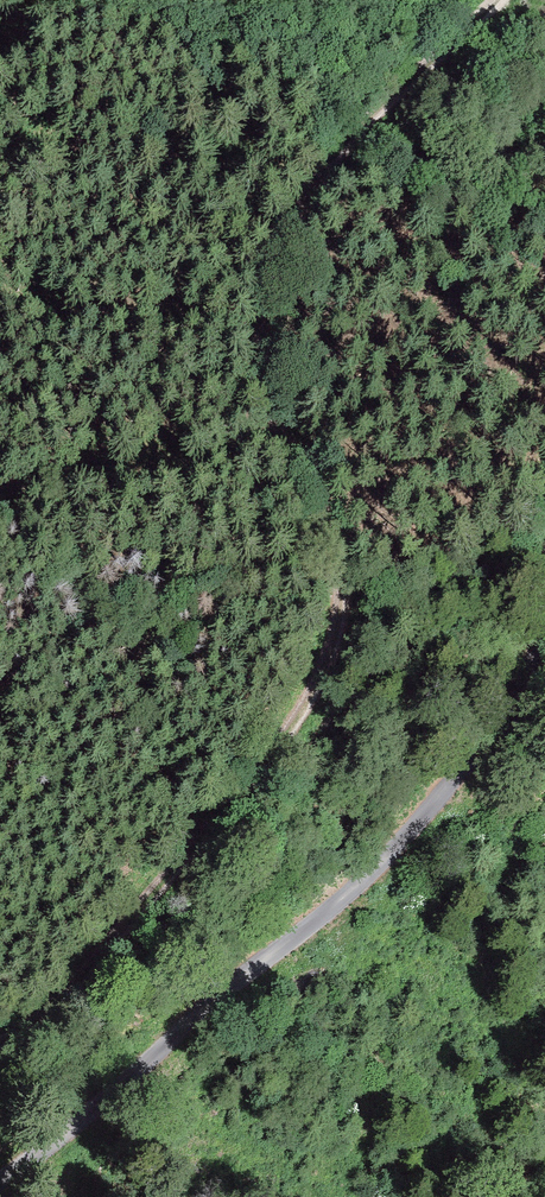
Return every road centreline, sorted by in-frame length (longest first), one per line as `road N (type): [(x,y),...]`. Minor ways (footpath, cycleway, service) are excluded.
road 1 (track): [(0,1045),(71,993),(237,805),(319,684),(346,592),(330,523),(276,409),(268,333),(281,255),(304,208),(367,124),(501,0)]
road 2 (track): [(544,606),(525,676),(415,835),(146,1075),(0,1173)]

